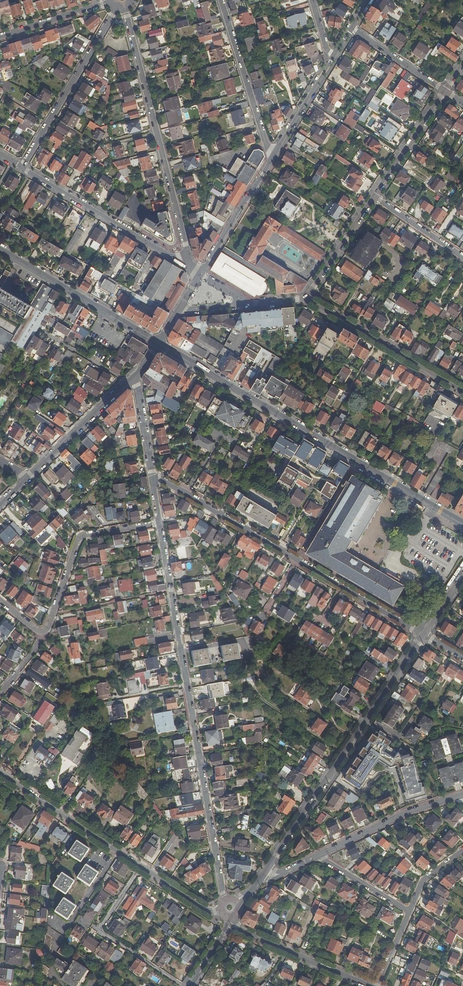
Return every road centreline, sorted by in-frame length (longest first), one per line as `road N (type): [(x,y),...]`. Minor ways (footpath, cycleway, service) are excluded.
road 1 (residential): [(160,525),(224,900)]
road 2 (secondary): [(158,344),(462,524)]
road 3 (tertiary): [(272,859),(424,634)]
road 4 (residential): [(190,264),(125,8)]
road 5 (residential): [(0,773),(222,913)]
road 6 (residential): [(20,167),(190,264)]
road 7 (residential): [(39,632),(49,628),(80,537),(160,525)]
road 8 (residential): [(117,7),(20,167)]
road 9 (secondary): [(0,250),(158,344)]
road 10 (residential): [(306,298),(462,390)]
road 11 (residential): [(151,477),(296,560)]
road 12 (residential): [(221,0),(272,159)]
road 13 (residential): [(457,797),(318,856)]
road 14 (tertiary): [(134,376),(29,477)]
road 15 (residential): [(237,927),(370,985)]
road 16 (residential): [(201,275),(272,159)]
road 17 (residential): [(445,91),(374,197)]
road 18 (residential): [(374,197),(306,298)]

